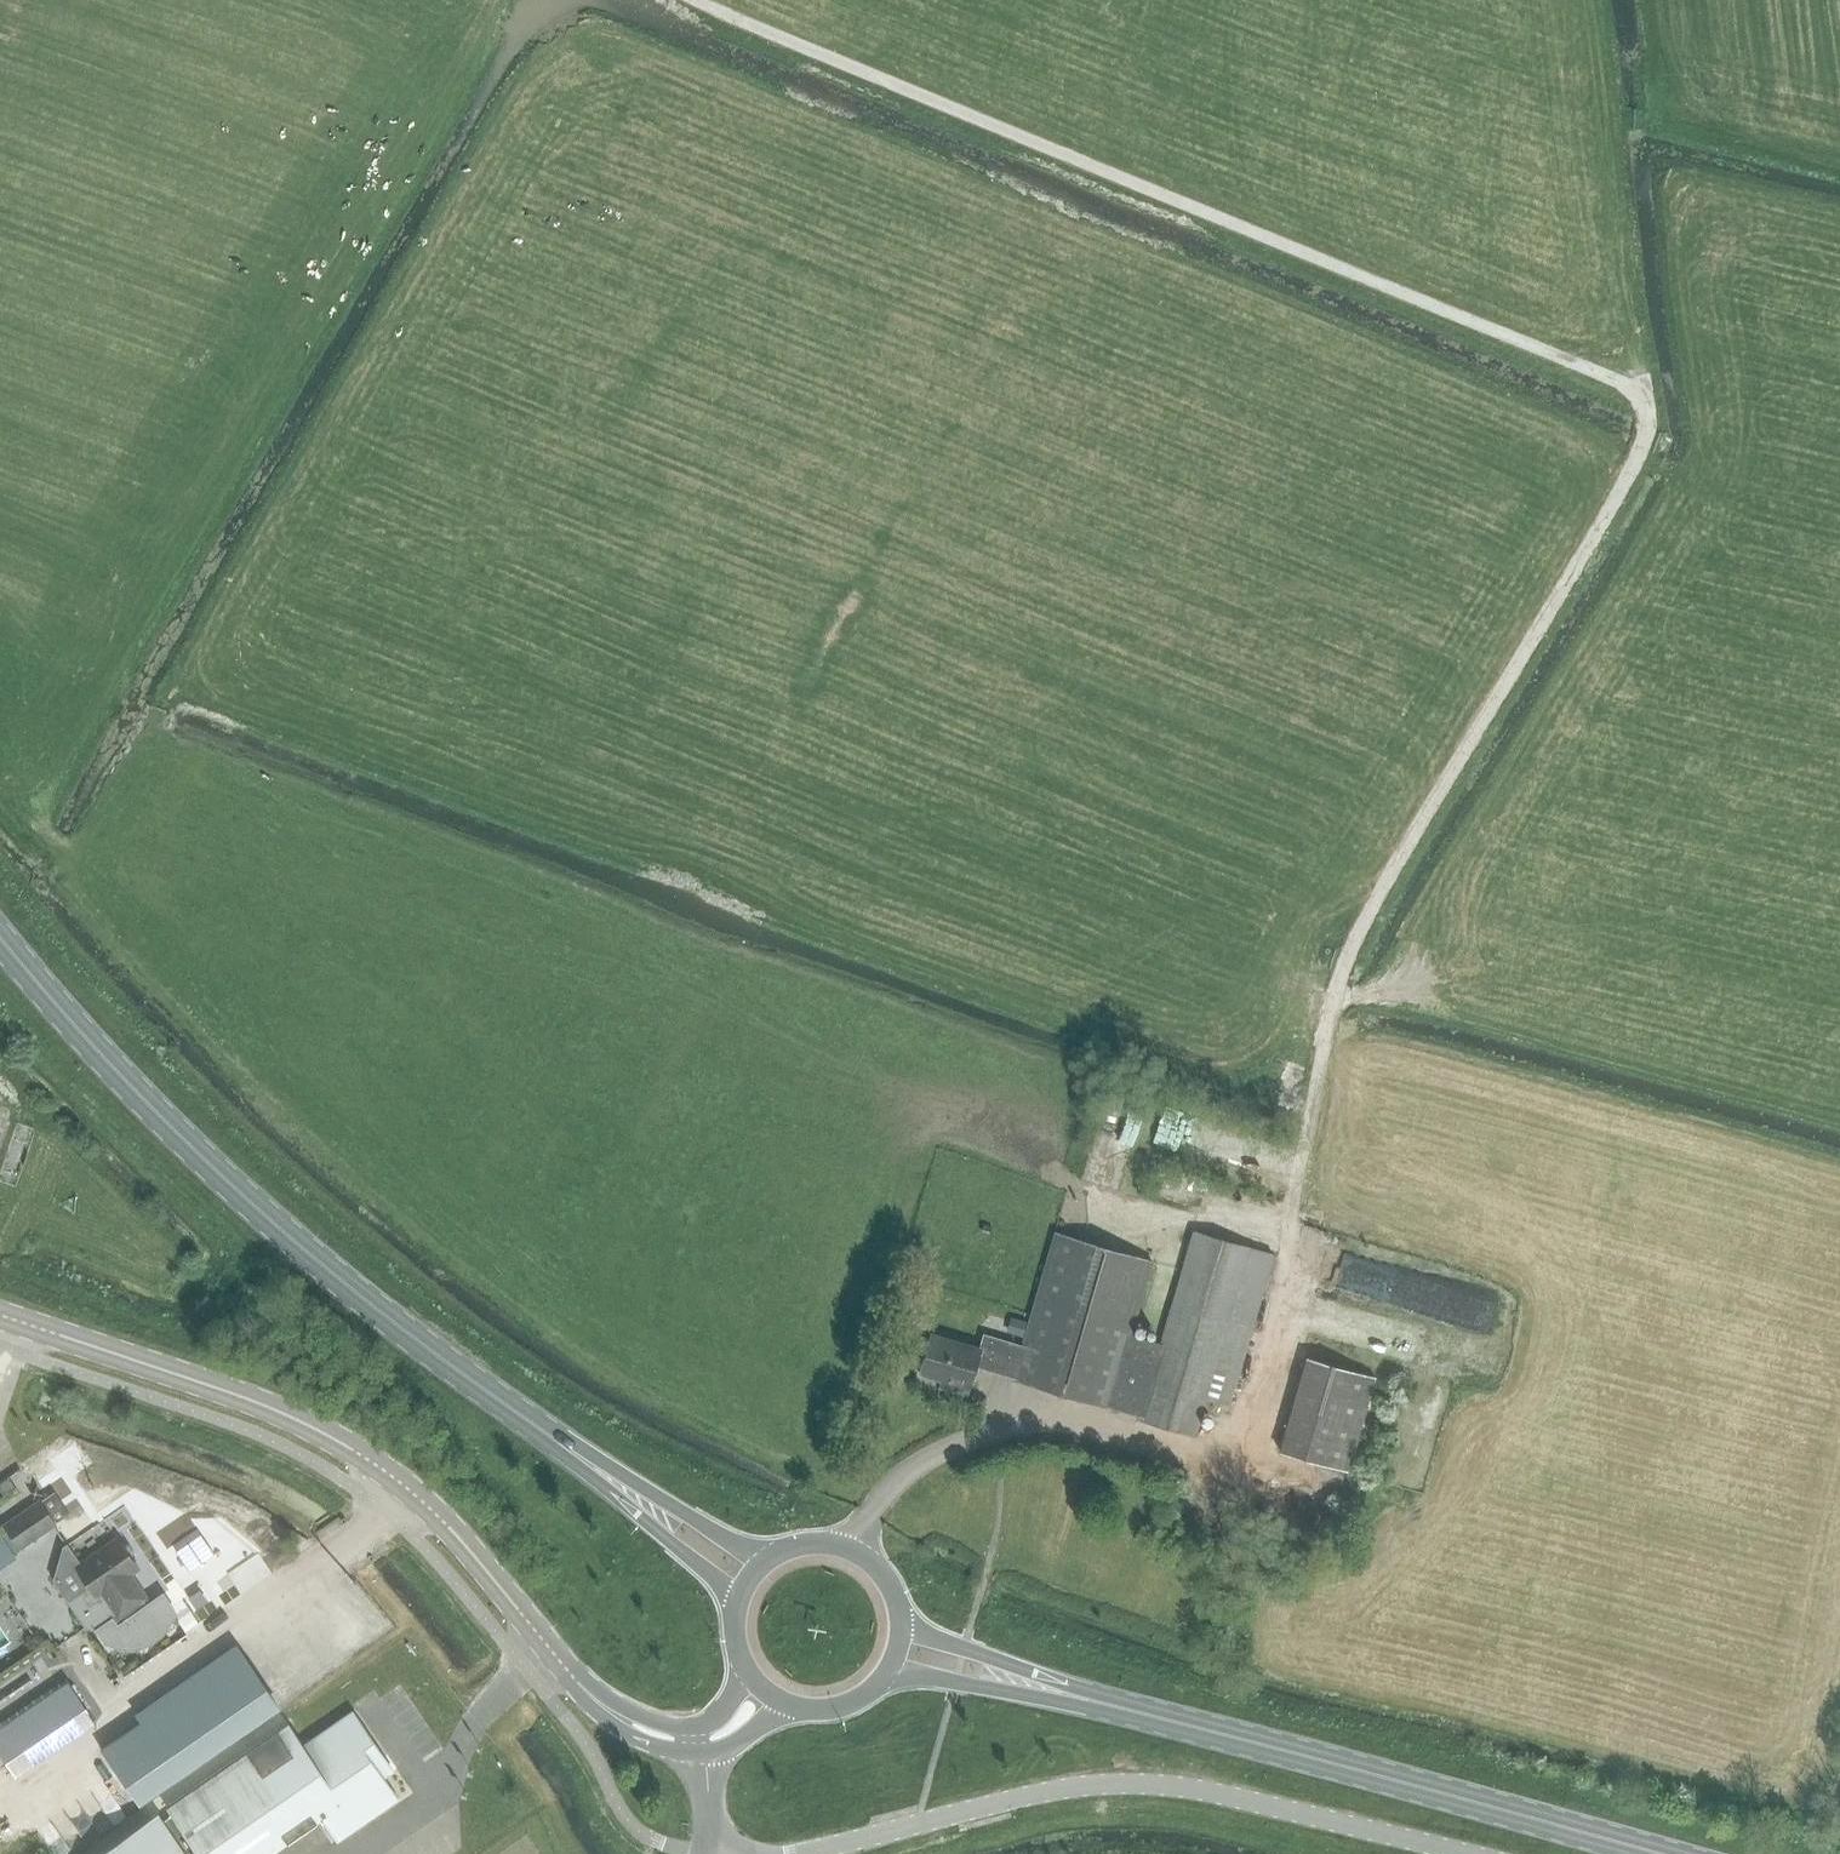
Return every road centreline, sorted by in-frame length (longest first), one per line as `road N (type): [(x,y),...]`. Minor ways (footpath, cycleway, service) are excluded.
road 1 (track): [(1316,1122),(1357,933),(1642,451),(1647,417),(1634,389),(681,0)]
road 2 (primary): [(594,1469),(387,1316),(227,1180),(0,937)]
road 3 (unclassified): [(796,1853),(1014,1798),(1130,1782),(1229,1795),(1471,1853)]
road 4 (primary): [(1662,1853),(1086,1699)]
road 5 (secondary): [(401,1483),(277,1410),(18,1320)]
road 6 (secondary): [(547,1647),(401,1483)]
road 7 (primary): [(883,1680),(922,1677),(1086,1699)]
road 8 (primary): [(1086,1699),(902,1622)]
road 9 (primary): [(594,1469),(618,1502),(736,1606)]
road 10 (primary): [(769,1559),(594,1469)]
road 11 (primary): [(902,1622),(894,1592),(849,1549),(794,1547),(769,1559)]
road 12 (secondary): [(592,1698),(606,1720),(654,1747),(704,1754)]

